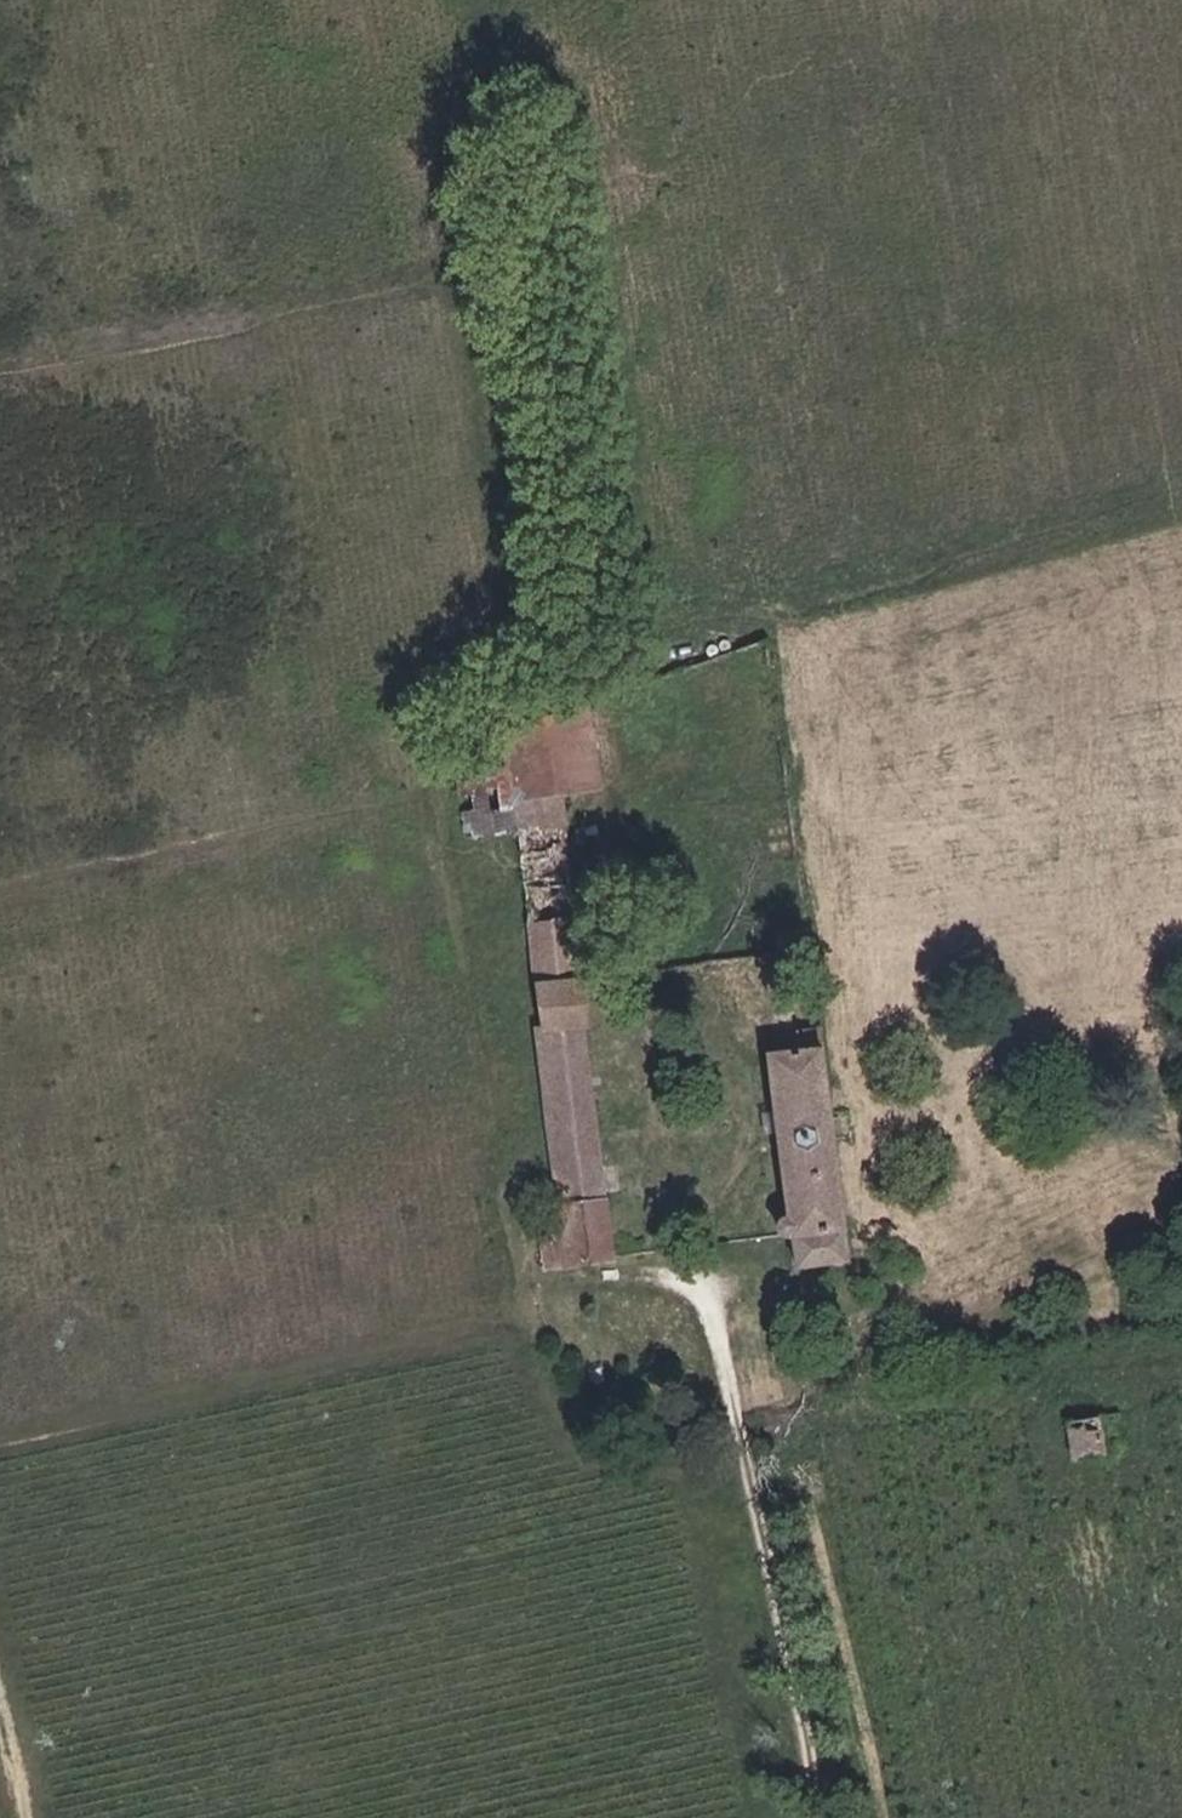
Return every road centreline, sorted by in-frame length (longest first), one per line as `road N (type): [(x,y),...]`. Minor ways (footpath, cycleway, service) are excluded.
road 1 (track): [(816,1817),(801,1686),(712,1296)]

